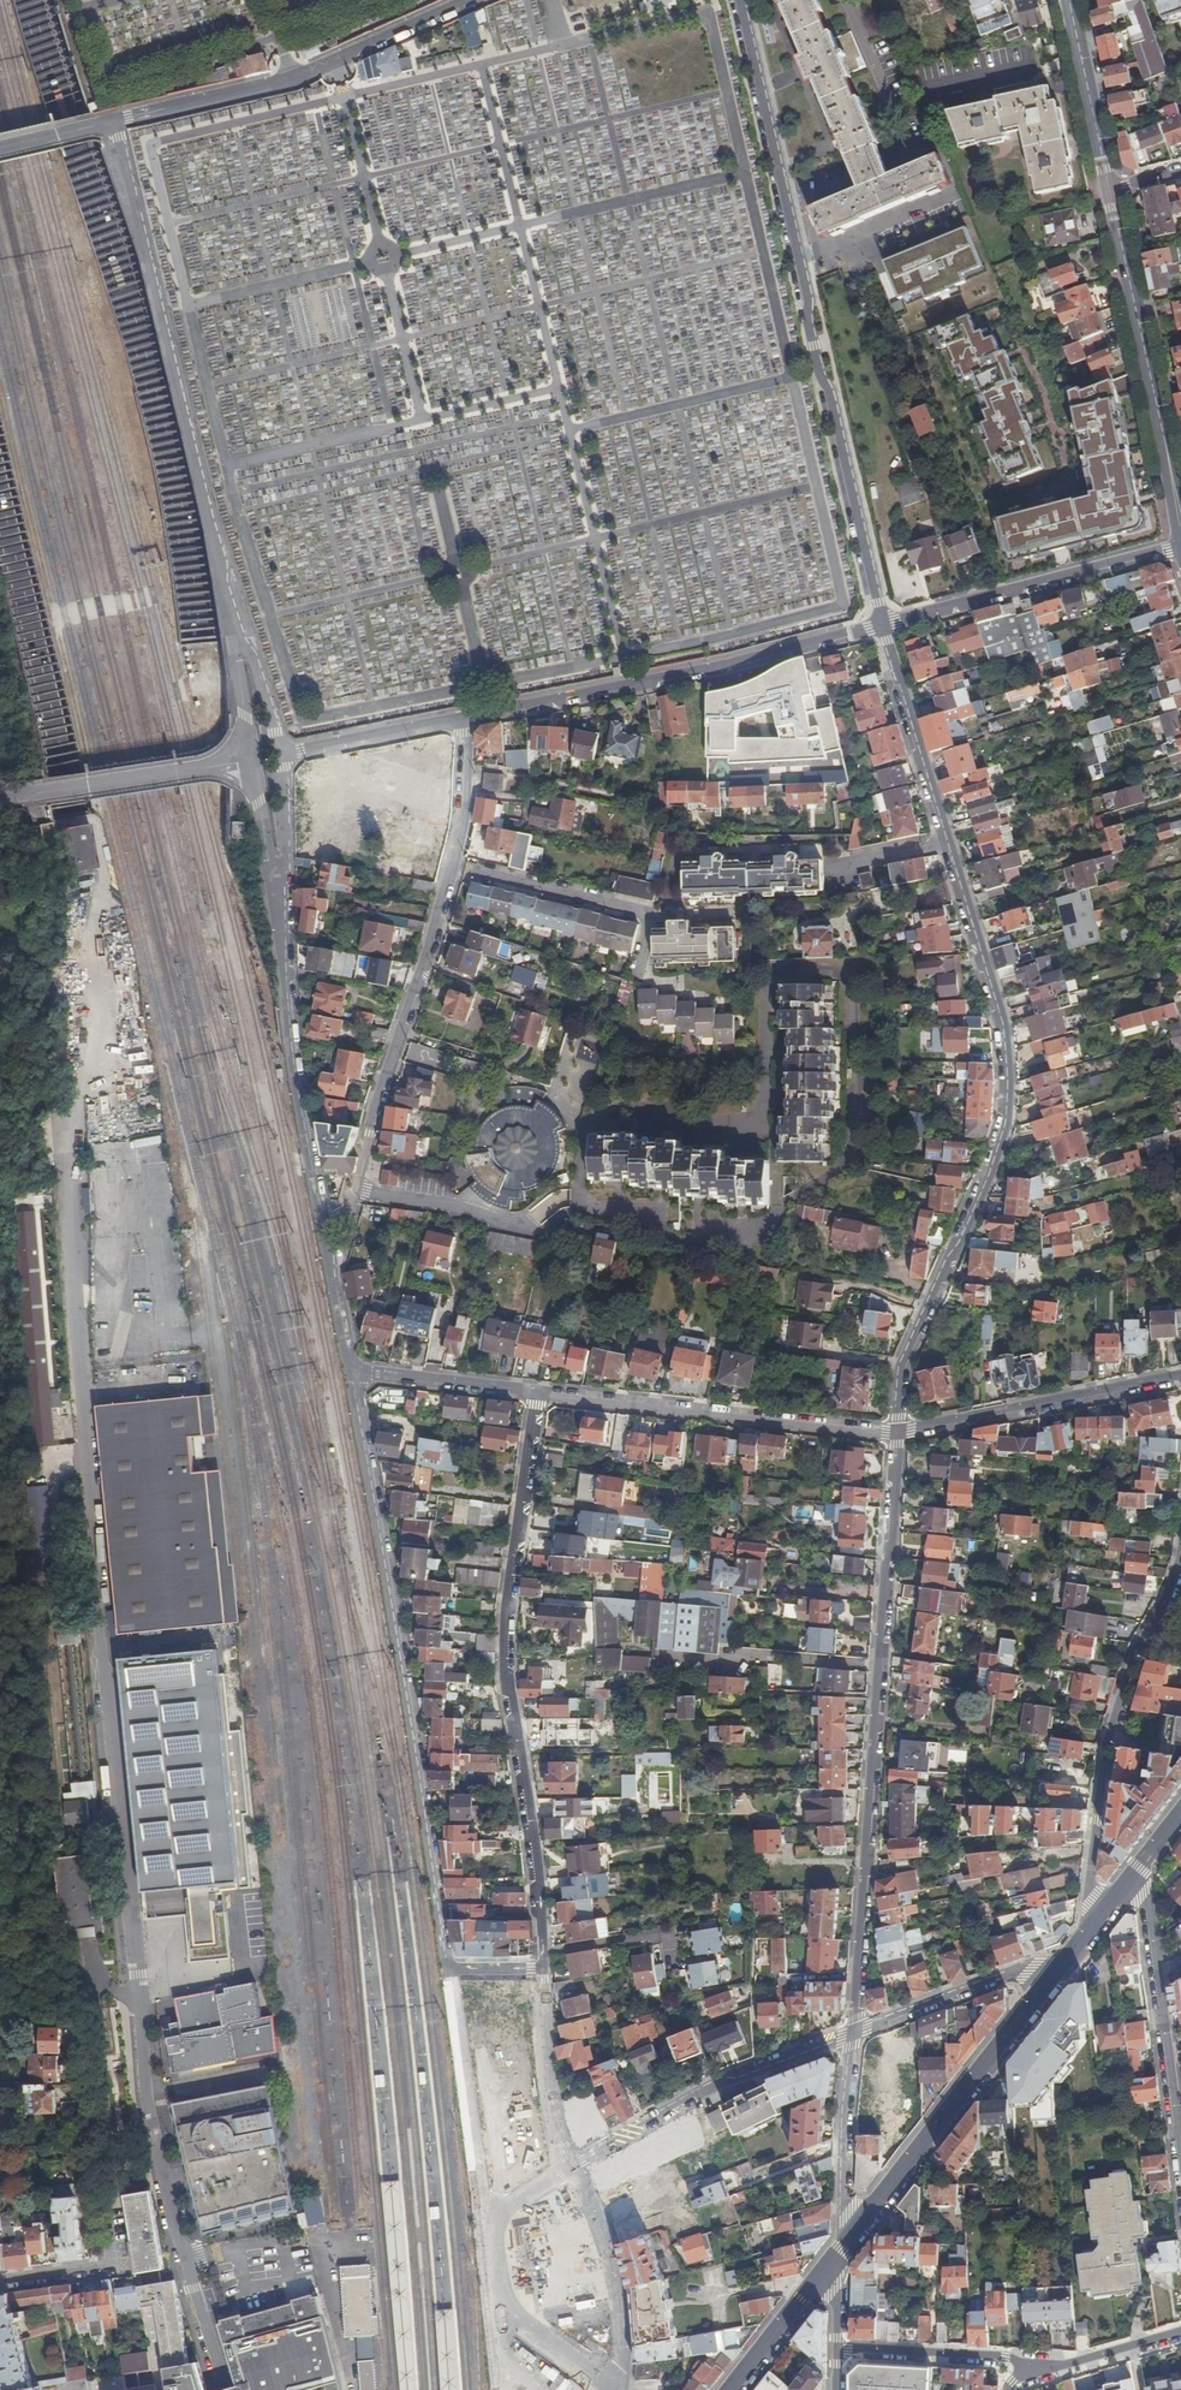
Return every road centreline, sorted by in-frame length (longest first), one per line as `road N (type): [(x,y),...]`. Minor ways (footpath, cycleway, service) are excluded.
road 1 (motorway): [(310,2389),(253,2126),(191,1754),(152,1359),(157,1272),(177,1192),(193,995),(203,740),(195,642),(142,369),(26,0)]
road 2 (motorway): [(0,505),(65,773),(89,936),(115,1219),(110,1356),(135,1660),(180,1959),(267,2389)]
road 3 (residential): [(224,2389),(140,2096),(137,1974),(69,1180),(70,1078)]
road 4 (residential): [(539,1393),(510,1588),(509,1674),(533,1825),(543,1967),(444,1969),(351,1372)]
road 5 (residential): [(580,1206),(642,1215),(667,1237),(705,1244),(730,1238),(839,1168),(852,1150),(852,991),(833,970),(802,966),(773,975),(766,988),(763,1113),(754,1122),(613,1107),(594,1116),(581,1161)]
road 6 (residential): [(357,1190),(452,865),(466,806),(469,717),(884,623)]
road 7 (residential): [(897,1432),(902,1370),(994,1167),(1010,1075),(1005,1022),(884,623)]
road 8 (residential): [(740,0),(808,323),(884,623)]
road 9 (residential): [(897,1432),(852,2037)]
road 10 (residential): [(233,632),(114,122)]
road 11 (unknown): [(543,1967),(560,2143),(602,2217),(626,2300),(622,2389)]
road 12 (unknown): [(616,2141),(491,2215),(478,2194),(444,1969)]
road 13 (residential): [(1084,1938),(1108,1747),(1134,1659),(1180,1560)]
road 14 (residential): [(472,0),(285,79),(114,122)]
road 15 (residential): [(897,1432),(539,1393)]
road 16 (tertiary): [(843,2251),(1060,1969)]
road 17 (tertiary): [(1180,523),(1109,189)]
road 18 (residential): [(319,1221),(288,1053),(275,891)]
road 19 (residential): [(884,623),(1180,547)]
road 20 (residential): [(1180,1375),(897,1432)]
road 21 (residential): [(1180,2143),(1143,1867)]
road 22 (residential): [(275,891),(285,861),(279,754),(253,657),(233,632)]
road 23 (residential): [(852,2037),(710,2085),(616,2141)]
road 24 (residential): [(251,760),(0,795)]
road 25 (residential): [(357,1190),(548,1230),(580,1206)]
road 26 (residential): [(1060,1969),(1030,1970),(852,2037)]
road 27 (residential): [(852,2037),(843,2251)]
road 28 (unknown): [(279,754),(469,717)]
road 29 (tertiary): [(1109,189),(1069,0)]
road 30 (residential): [(539,1393),(351,1372)]
road 31 (tertiary): [(731,2389),(843,2251)]
road 32 (residential): [(836,2354),(1012,2359)]
road 33 (residential): [(1012,2359),(1043,2368),(1180,2328)]
road 34 (residential): [(0,2281),(115,2263),(108,2208)]
road 35 (residential): [(351,1372),(319,1221)]
road 36 (residential): [(275,891),(251,760)]
road 37 (residential): [(251,760),(233,632)]

